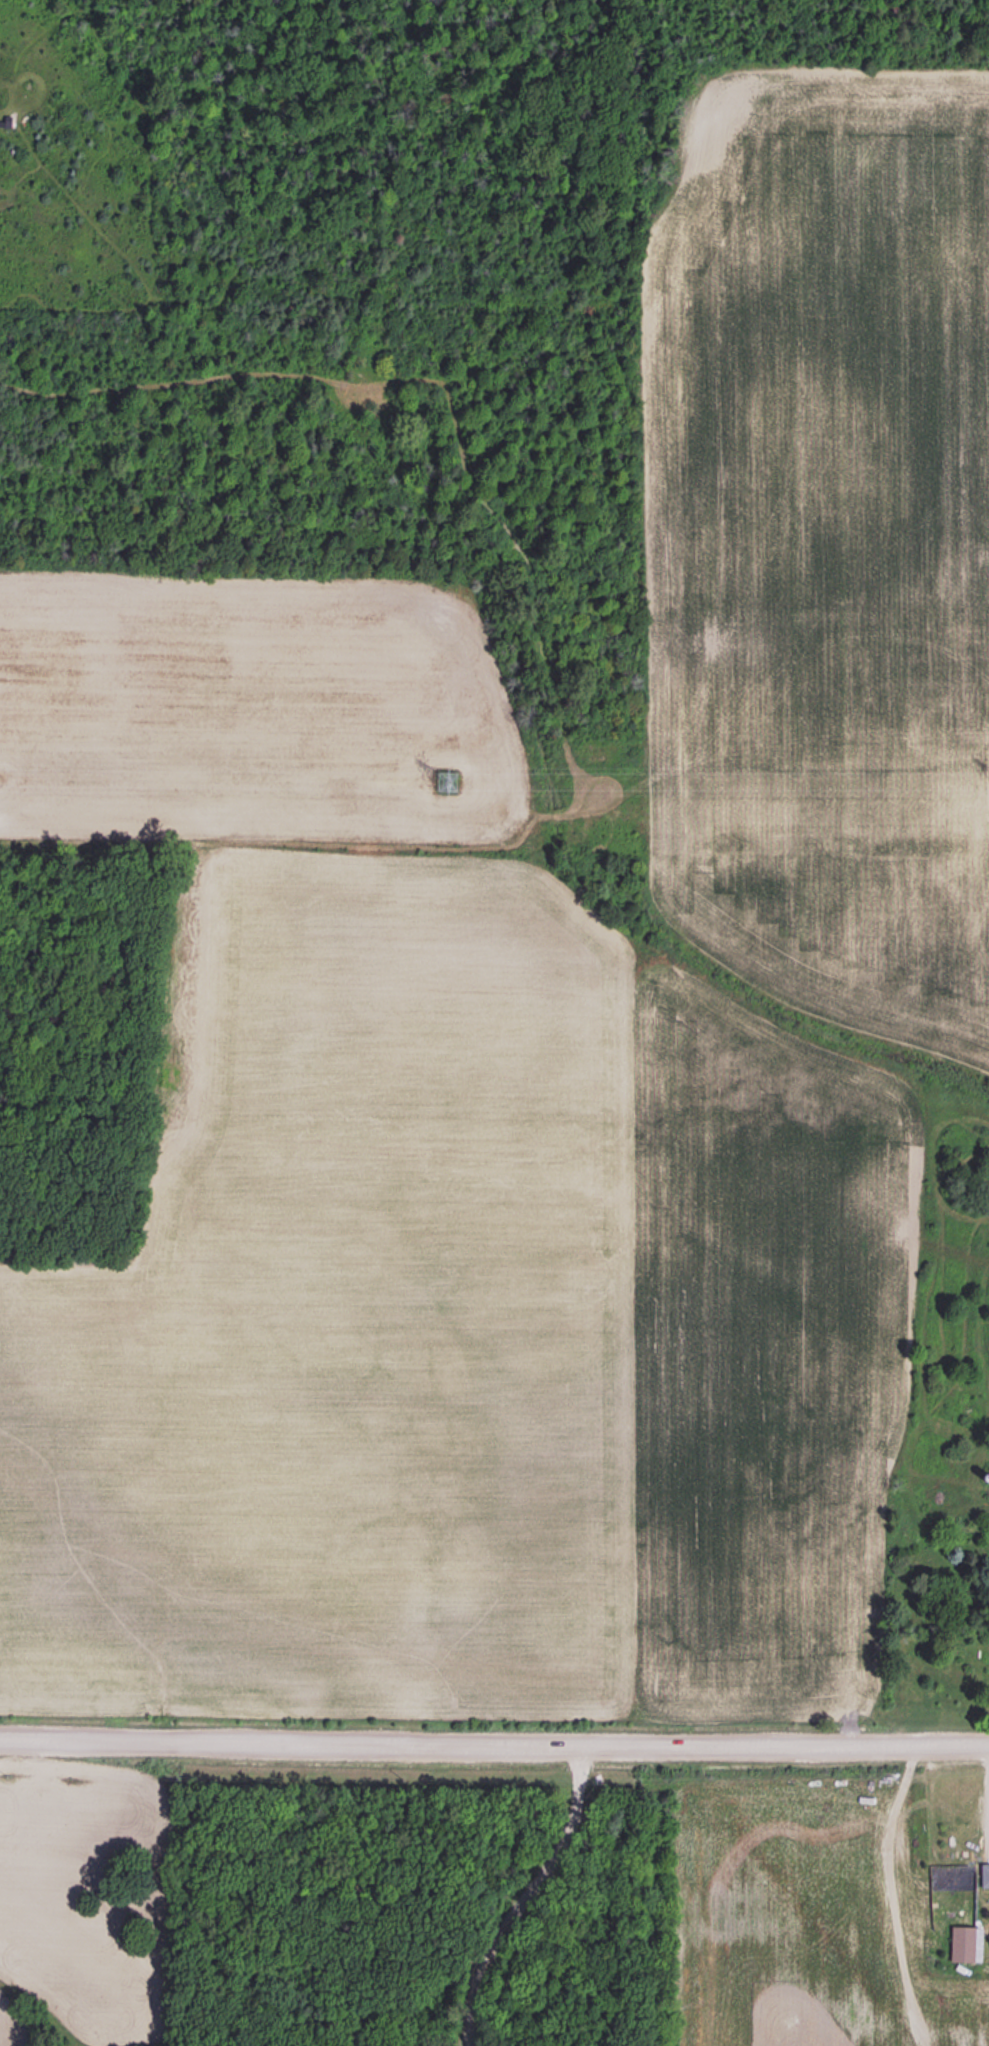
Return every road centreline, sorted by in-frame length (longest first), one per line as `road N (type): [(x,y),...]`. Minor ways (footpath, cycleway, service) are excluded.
road 1 (residential): [(988,1738),(578,1744),(0,1737)]

